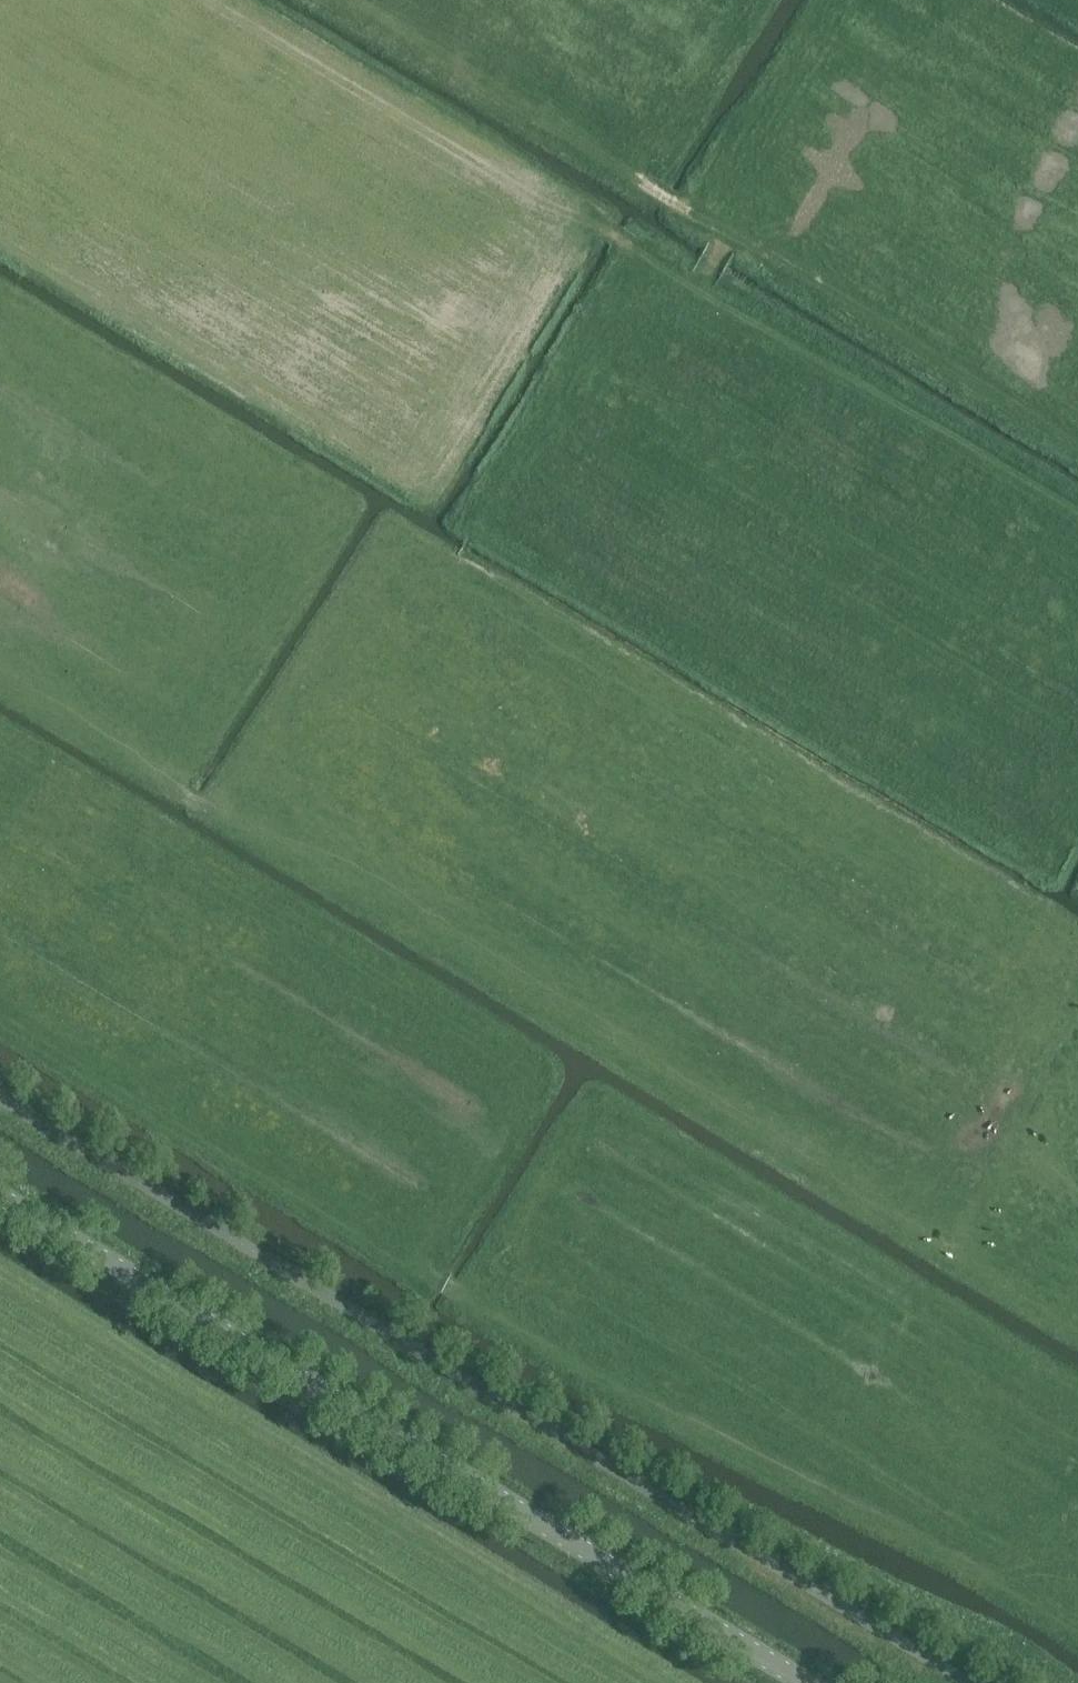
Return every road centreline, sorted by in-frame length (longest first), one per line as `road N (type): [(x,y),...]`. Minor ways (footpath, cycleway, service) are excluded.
road 1 (tertiary): [(795,1682),(0,1197)]
road 2 (track): [(1077,506),(461,139)]

